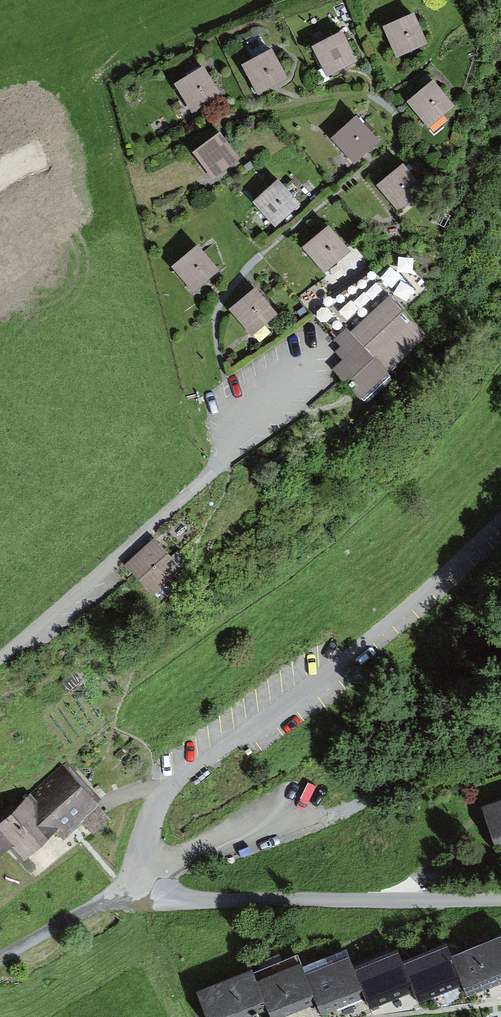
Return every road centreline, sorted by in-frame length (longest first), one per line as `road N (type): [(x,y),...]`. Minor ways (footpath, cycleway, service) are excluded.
road 1 (residential): [(500,521),(394,618),(164,795),(141,864),(144,882),(172,898),(500,900)]
road 2 (track): [(500,721),(343,808),(144,882)]

